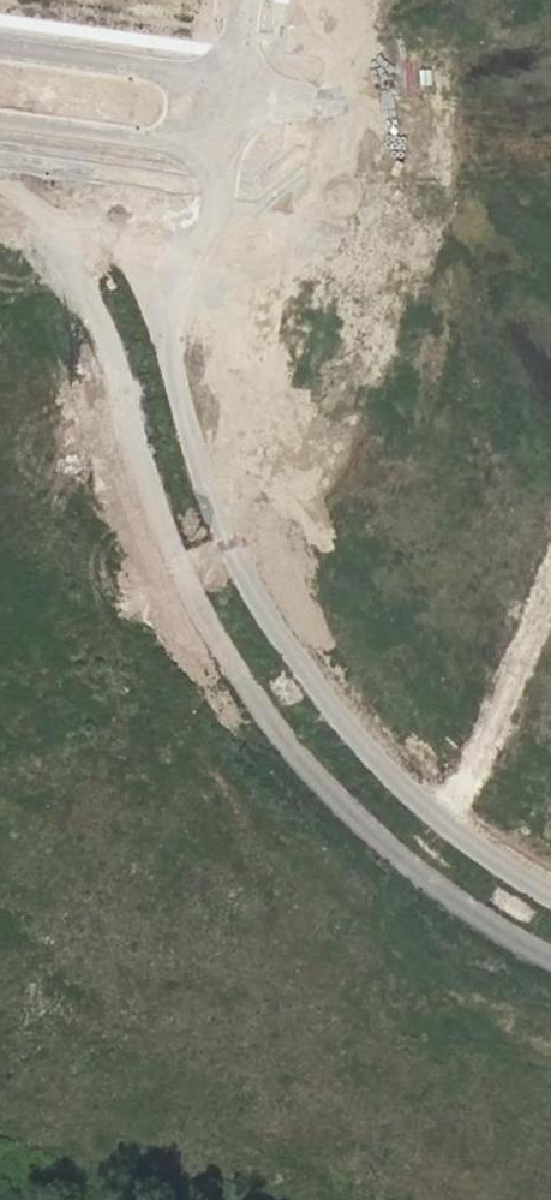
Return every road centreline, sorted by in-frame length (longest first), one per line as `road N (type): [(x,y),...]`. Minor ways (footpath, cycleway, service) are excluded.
road 1 (unknown): [(56,258),(112,366),(170,550),(245,678),(351,813),(495,929),(550,961)]
road 2 (unknown): [(550,896),(469,842),(337,720),(270,623),(218,526),(154,330)]
road 3 (unclassified): [(0,122),(223,153),(236,76)]
road 4 (unknown): [(185,434),(223,153)]
road 5 (unclassified): [(236,76),(0,48)]

